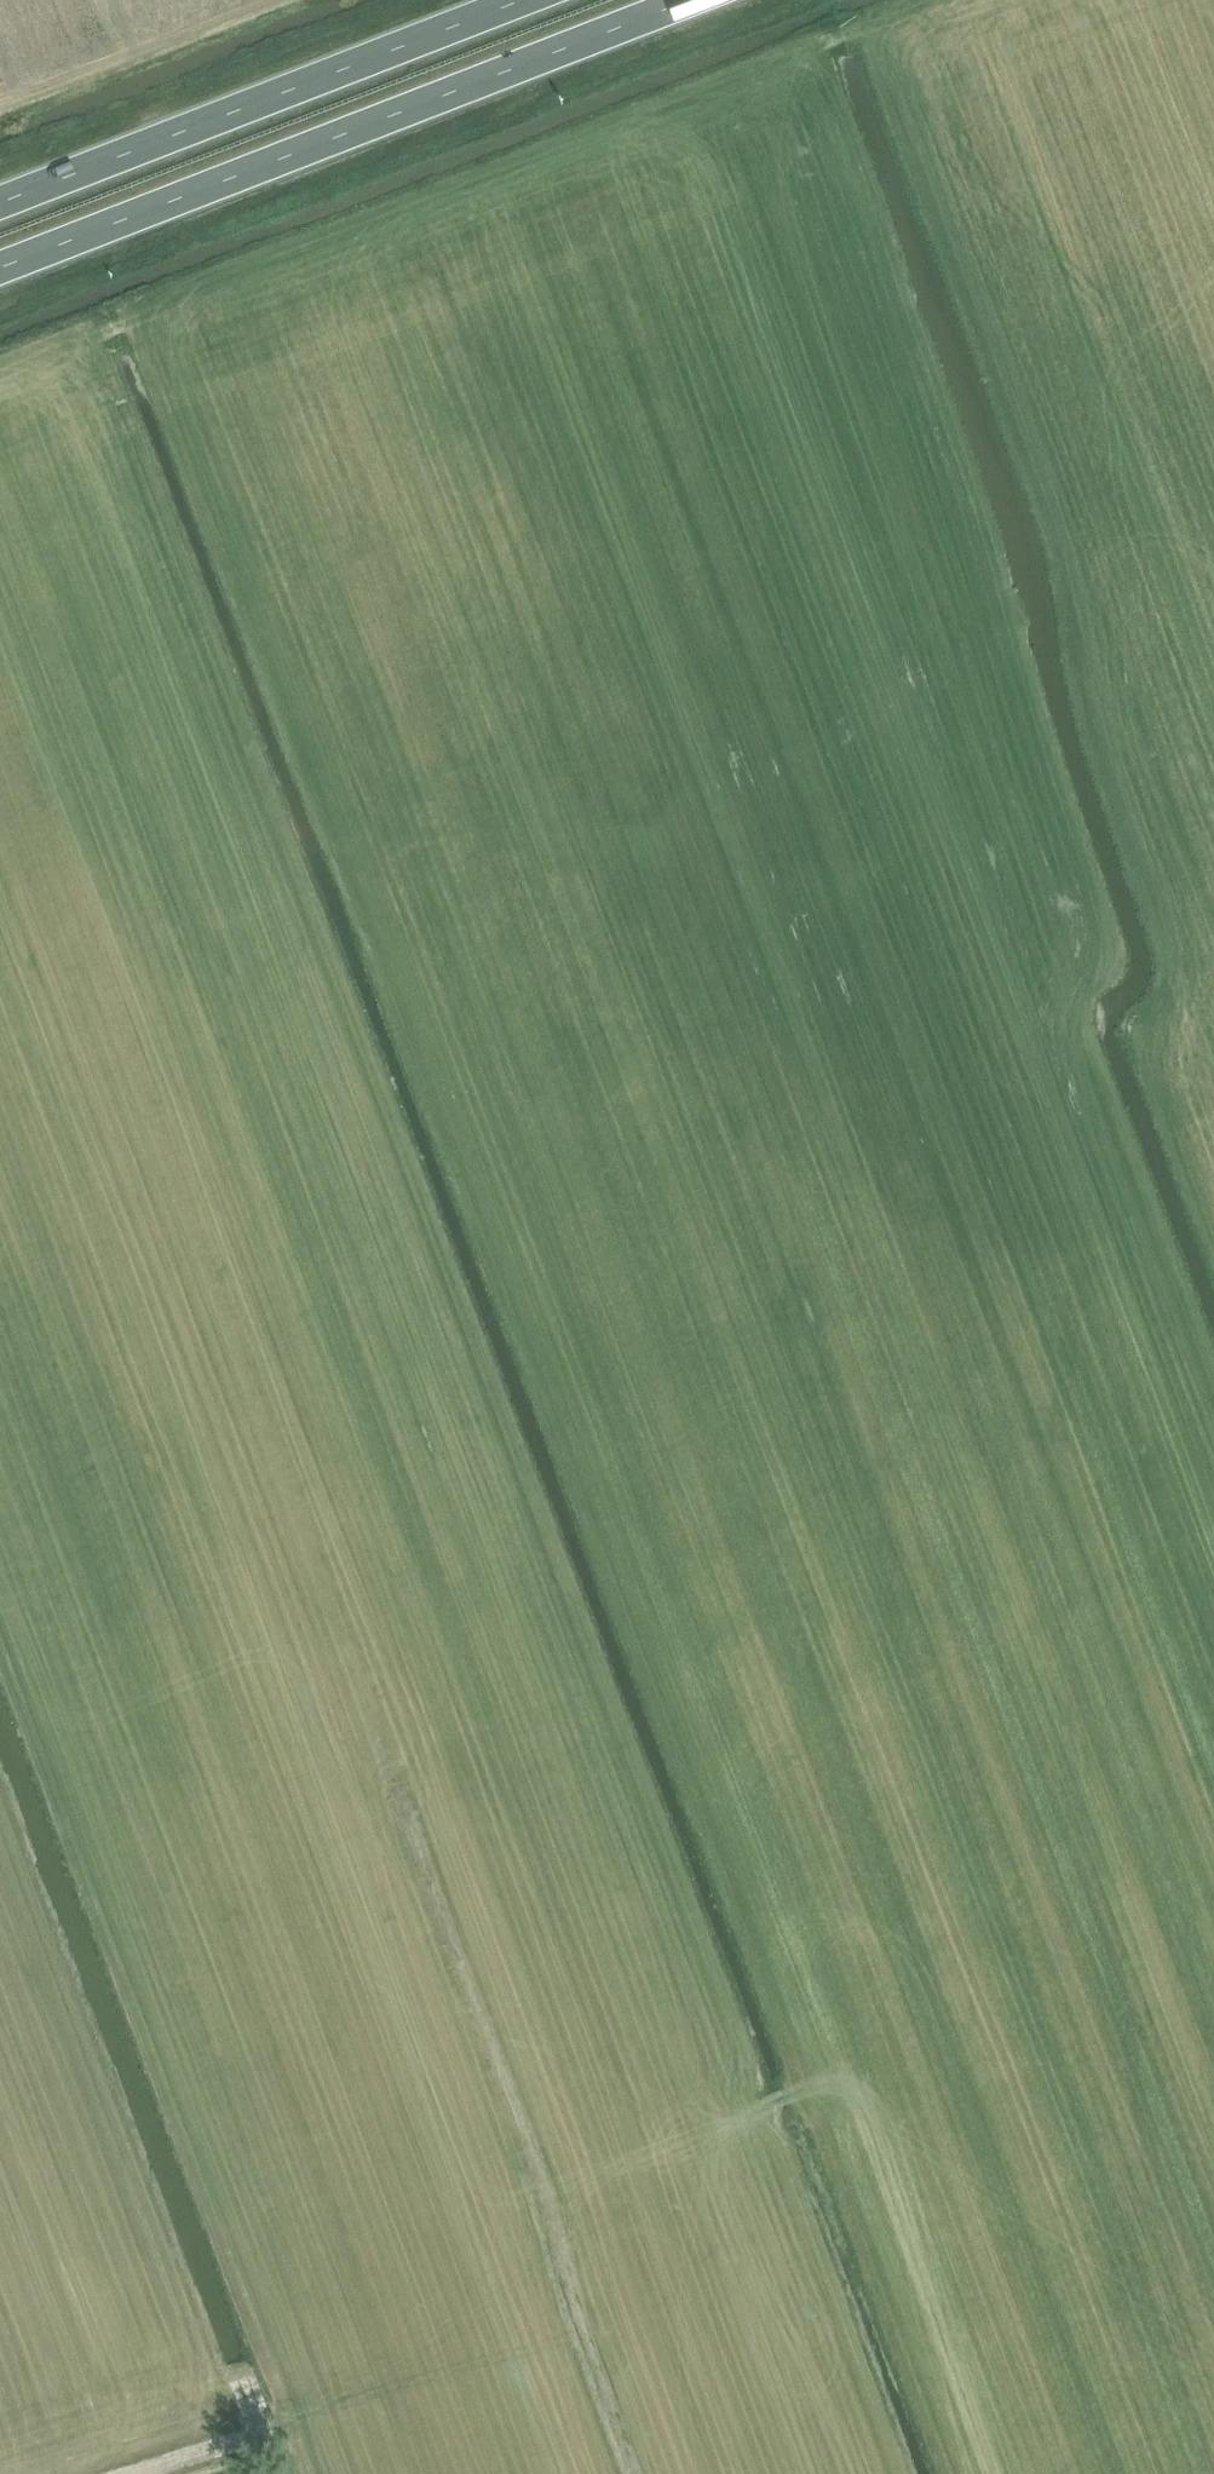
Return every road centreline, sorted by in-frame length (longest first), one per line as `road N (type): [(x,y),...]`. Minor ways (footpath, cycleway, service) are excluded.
road 1 (trunk): [(0,268),(691,0)]
road 2 (trunk): [(525,0),(0,203)]

